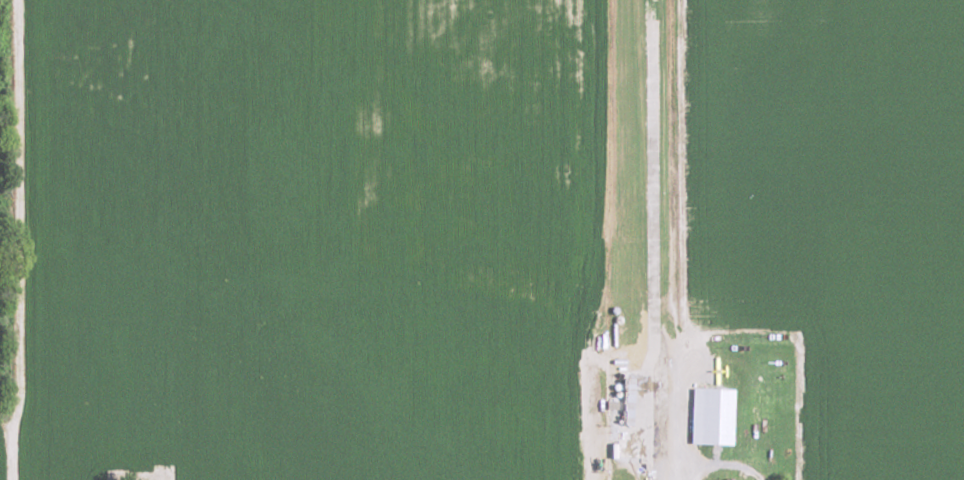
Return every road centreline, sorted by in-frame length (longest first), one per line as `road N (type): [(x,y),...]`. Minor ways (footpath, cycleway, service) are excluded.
road 1 (track): [(648,0),(651,346),(673,479)]

